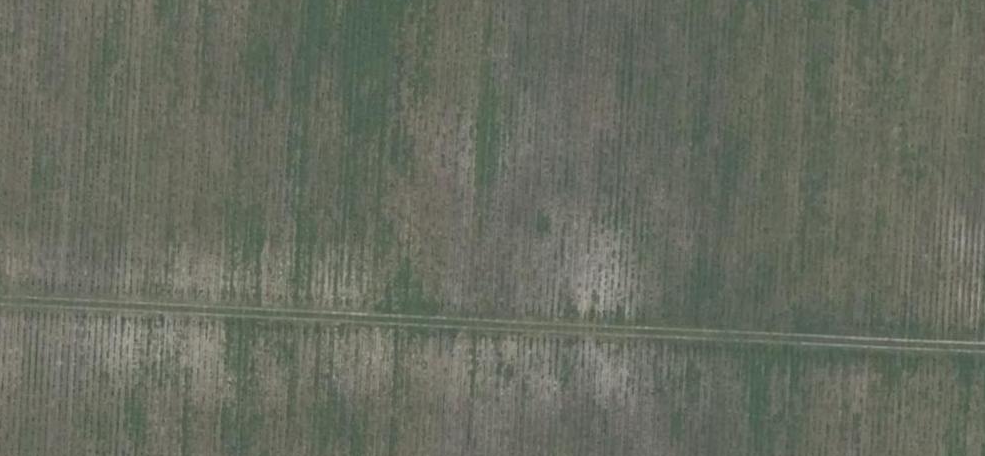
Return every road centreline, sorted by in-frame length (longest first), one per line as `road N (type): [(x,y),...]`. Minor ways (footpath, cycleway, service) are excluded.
road 1 (track): [(0,300),(984,349)]

